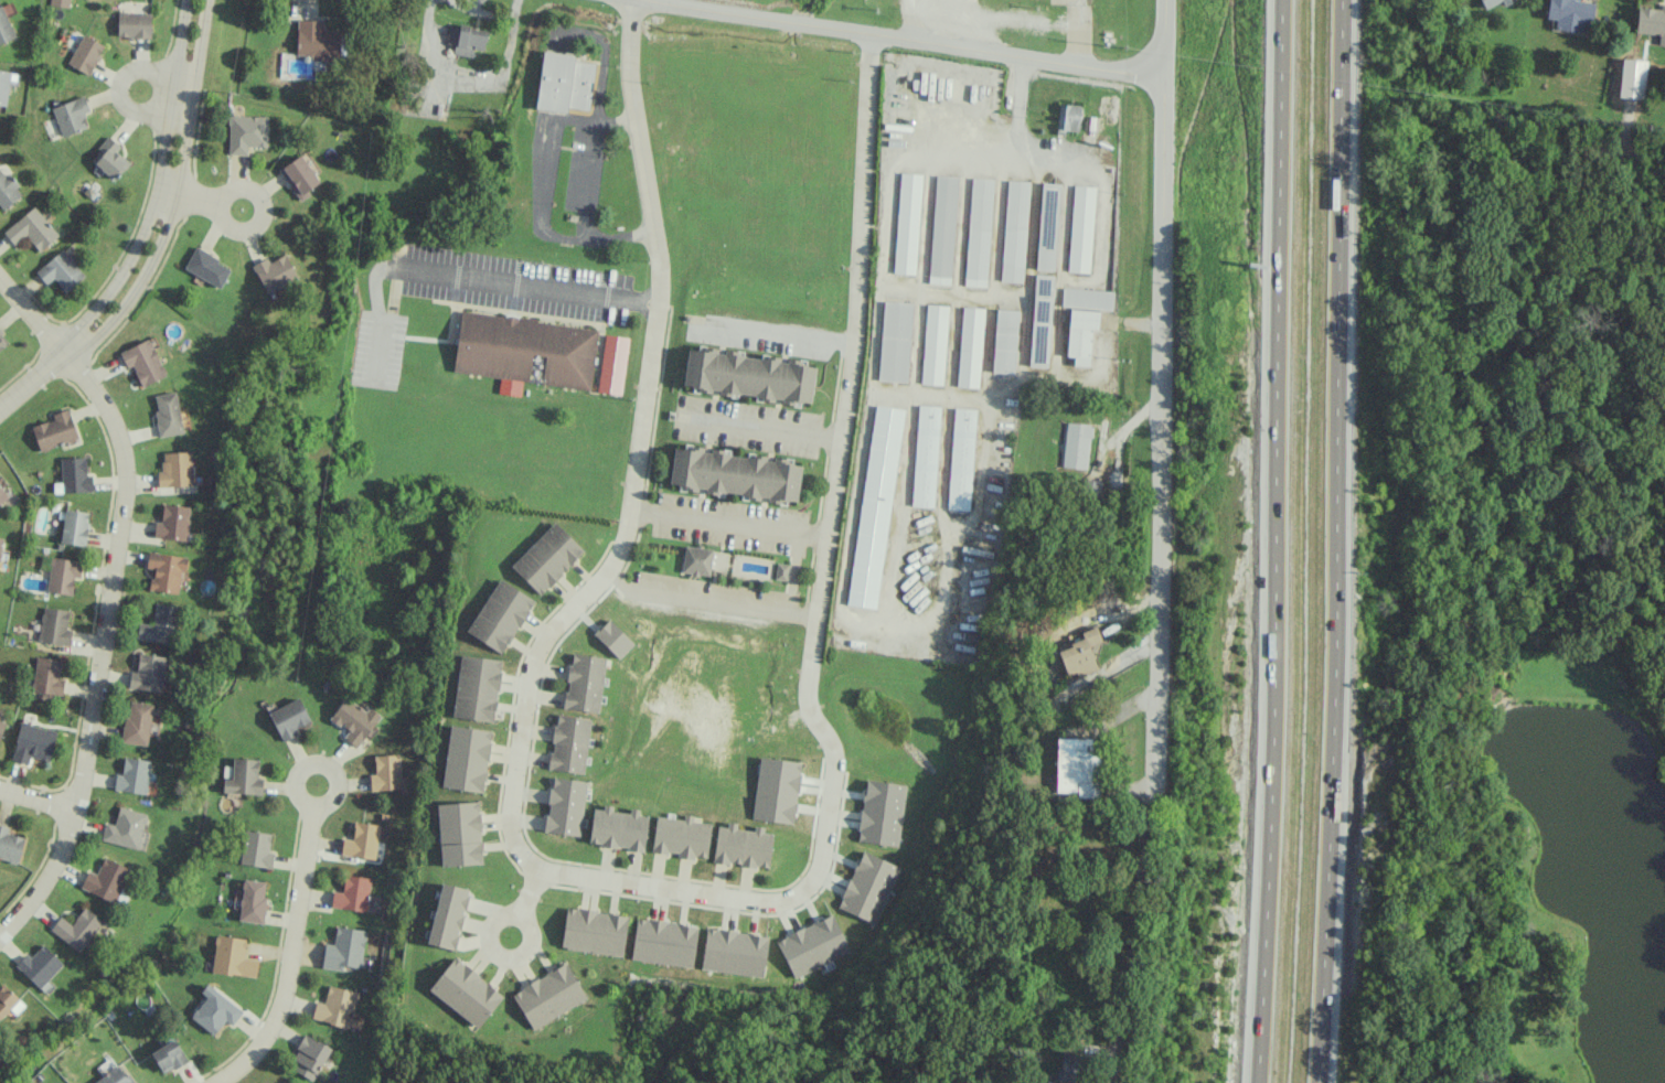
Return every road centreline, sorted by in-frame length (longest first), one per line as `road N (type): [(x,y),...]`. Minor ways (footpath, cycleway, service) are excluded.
road 1 (residential): [(867,34),(852,341),(808,668),(807,705),(836,763),(819,868),(805,888),(766,902),(561,873),(525,865),(515,854)]
road 2 (motorway): [(1318,1082),(1333,727),(1340,0)]
road 3 (motorway): [(1280,0),(1272,802),(1259,1082)]
road 4 (residential): [(515,854),(509,819),(529,676),(557,622),(618,558),(630,508),(661,274),(630,90),(631,0)]
road 5 (residential): [(0,278),(103,405),(125,472),(74,812),(38,891),(0,931)]
road 6 (residential): [(1163,72),(1154,780)]
road 7 (residential): [(1163,72),(652,0)]
road 8 (residential): [(196,0),(167,193),(147,247),(121,292),(0,415)]
road 9 (residential): [(214,1082),(243,1062),(277,1010),(313,807)]
road 10 (residential): [(178,121),(132,114),(121,82),(151,69),(184,76)]
road 11 (residential): [(307,805),(324,806),(337,793),(338,775),(325,763),(308,762),(295,775),(295,793),(307,805)]
road 12 (residential): [(217,212),(242,230),(263,207),(257,192),(234,185),(217,212)]
road 13 (residential): [(521,919),(531,935),(523,953),(497,952),(494,924),(521,919)]

